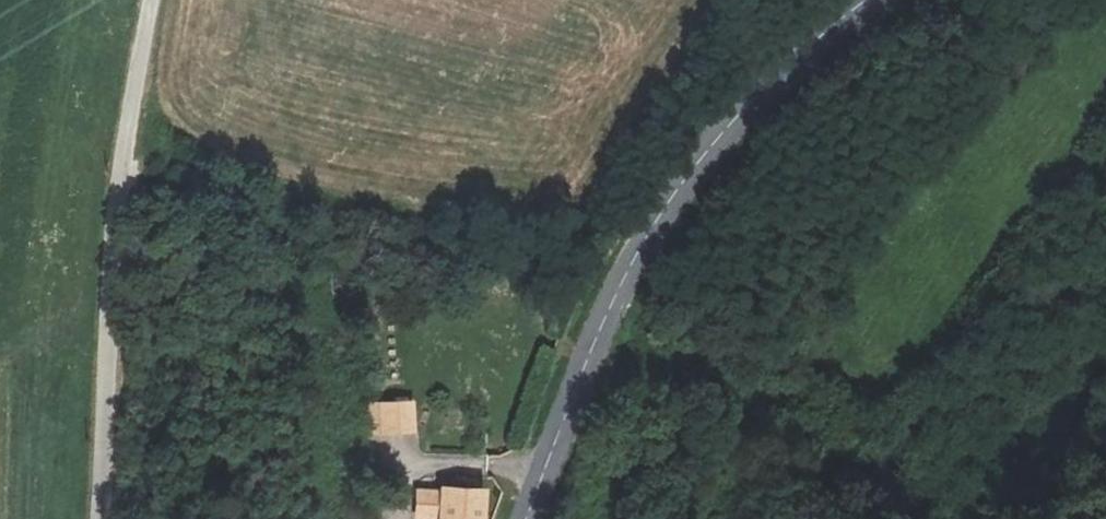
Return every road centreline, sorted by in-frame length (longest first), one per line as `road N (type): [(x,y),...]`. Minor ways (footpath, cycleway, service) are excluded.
road 1 (tertiary): [(526,518),(608,306),(668,203),(740,112),(872,0)]
road 2 (unclassified): [(155,0),(109,257),(100,518)]

